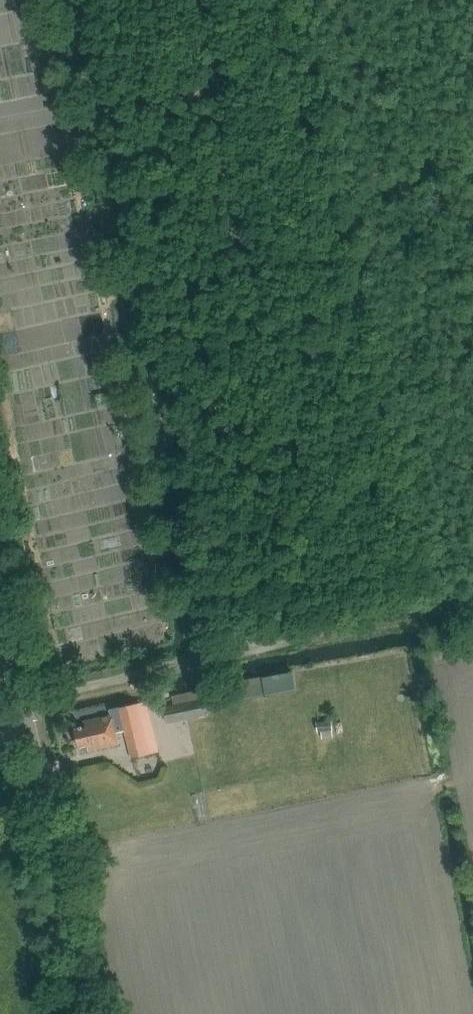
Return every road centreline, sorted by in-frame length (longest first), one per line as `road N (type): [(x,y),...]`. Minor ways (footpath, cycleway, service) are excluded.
road 1 (unclassified): [(84,1013),(0,602)]

